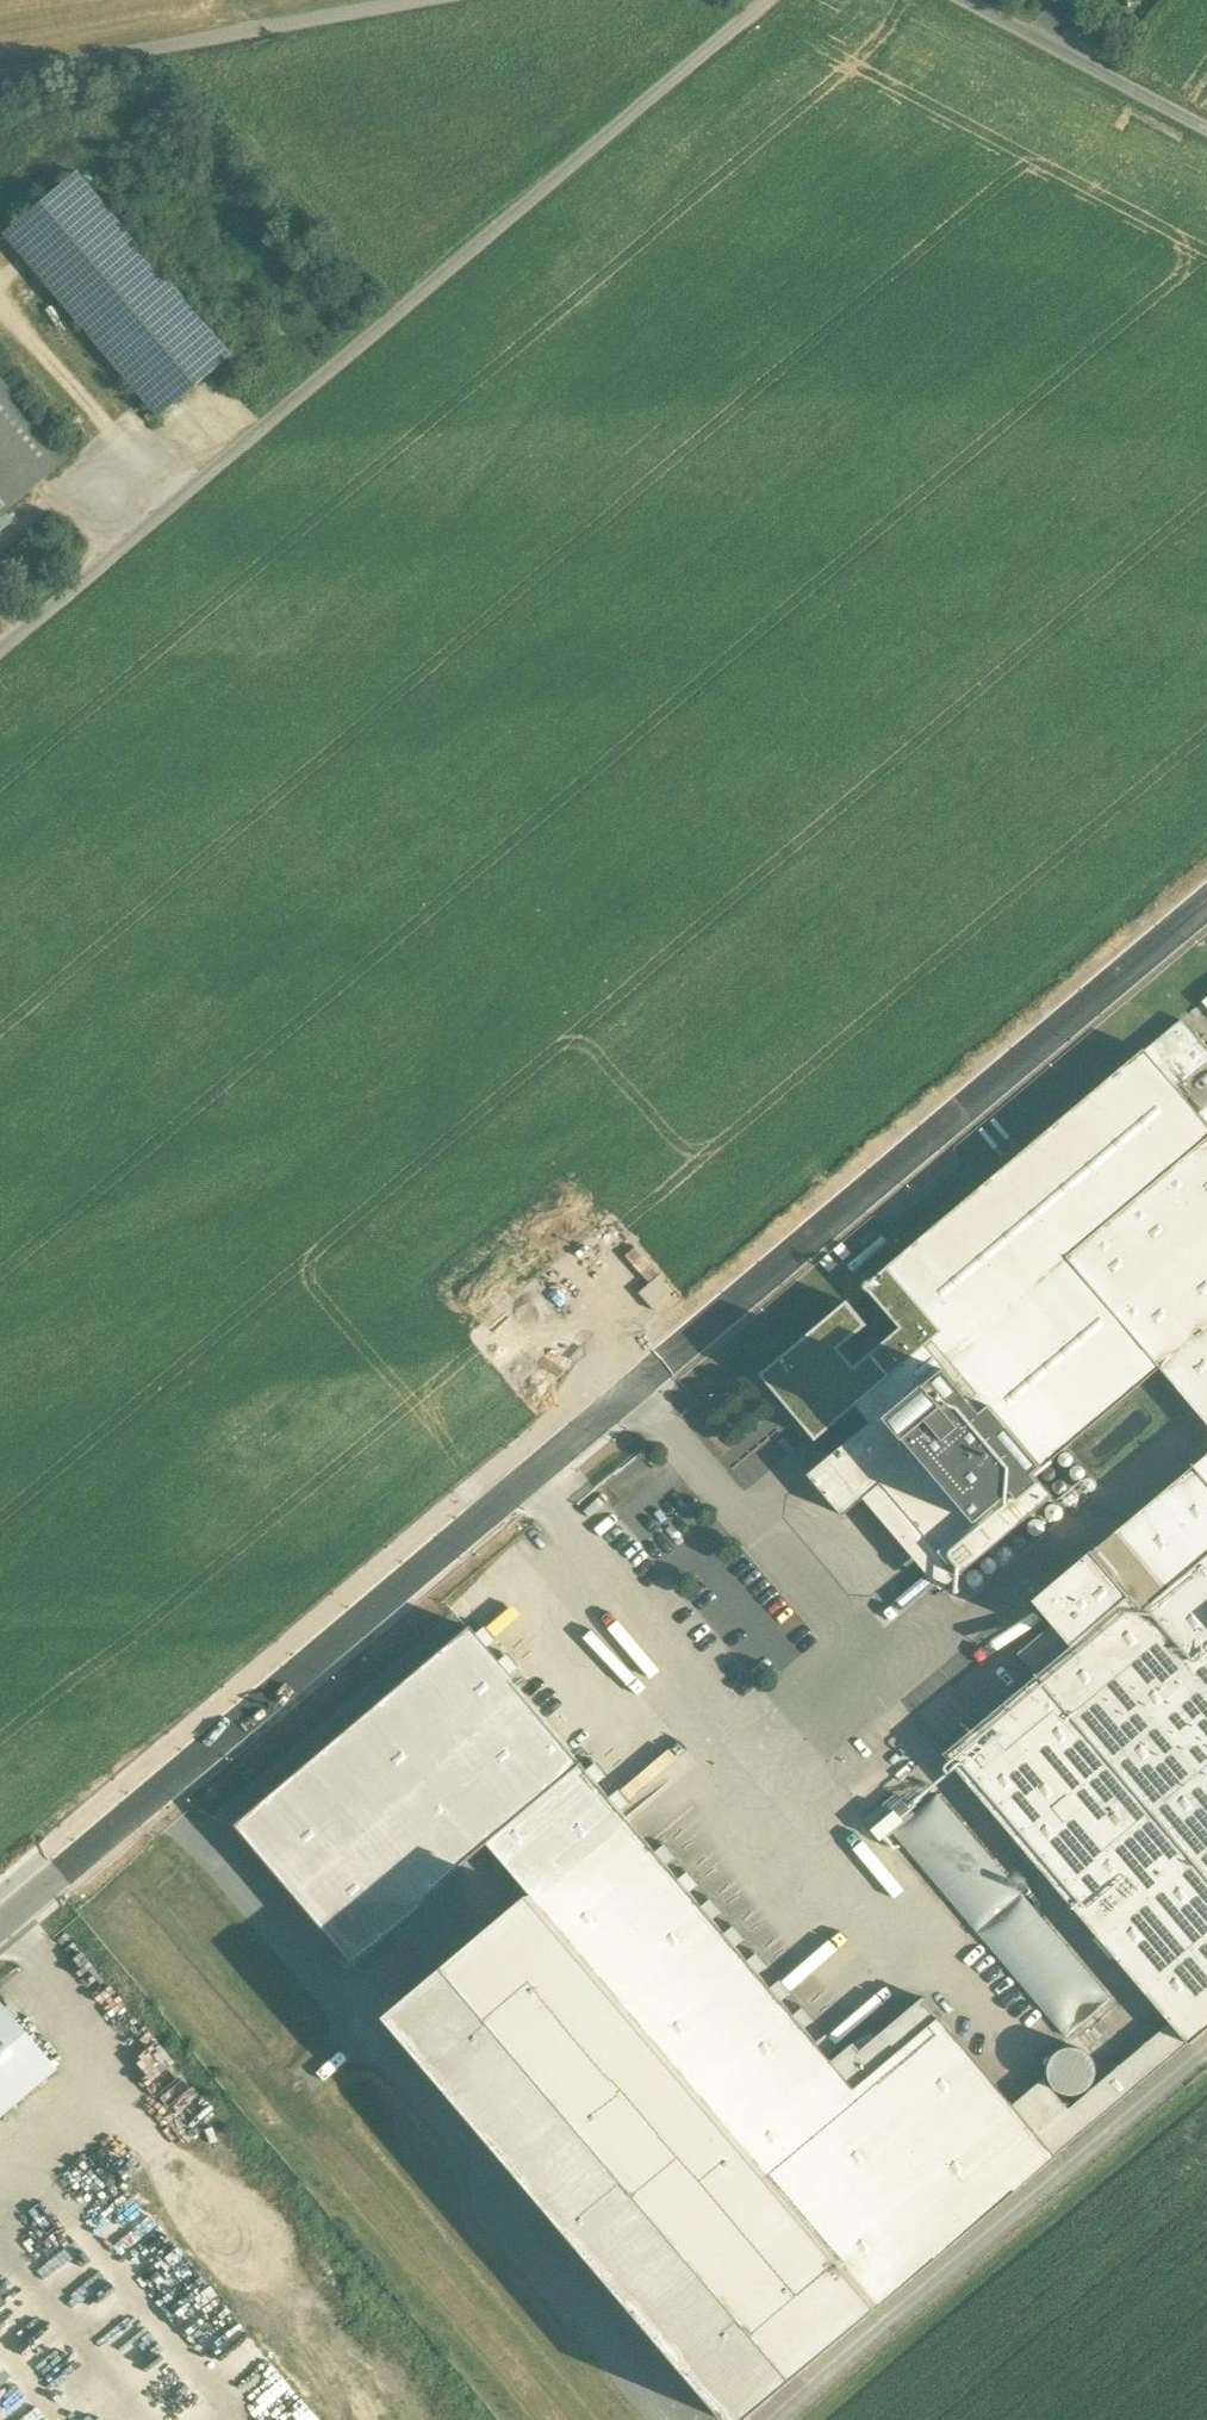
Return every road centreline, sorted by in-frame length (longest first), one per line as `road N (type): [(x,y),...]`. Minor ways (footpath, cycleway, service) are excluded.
road 1 (unclassified): [(0,1925),(1206,901)]
road 2 (track): [(0,646),(203,467),(536,199),(756,0)]
road 3 (track): [(1206,2083),(806,2419)]
road 4 (unclassified): [(0,79),(436,0)]
road 5 (unclassified): [(968,0),(1206,130)]

